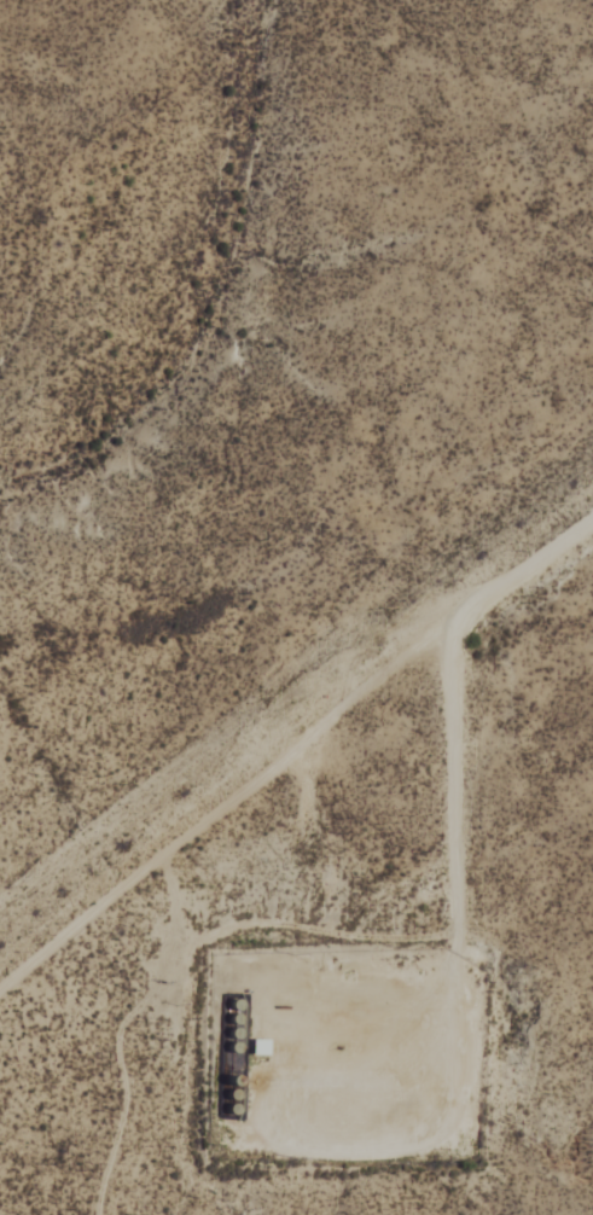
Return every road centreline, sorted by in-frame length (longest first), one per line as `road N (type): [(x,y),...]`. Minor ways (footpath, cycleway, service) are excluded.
road 1 (residential): [(98,1214),(128,1098),(120,1030),(149,999),(175,935),(164,853),(0,990)]
road 2 (residential): [(592,520),(472,615),(371,678),(296,750),(164,853)]
road 3 (residential): [(472,615),(459,644),(455,703),(458,957)]

